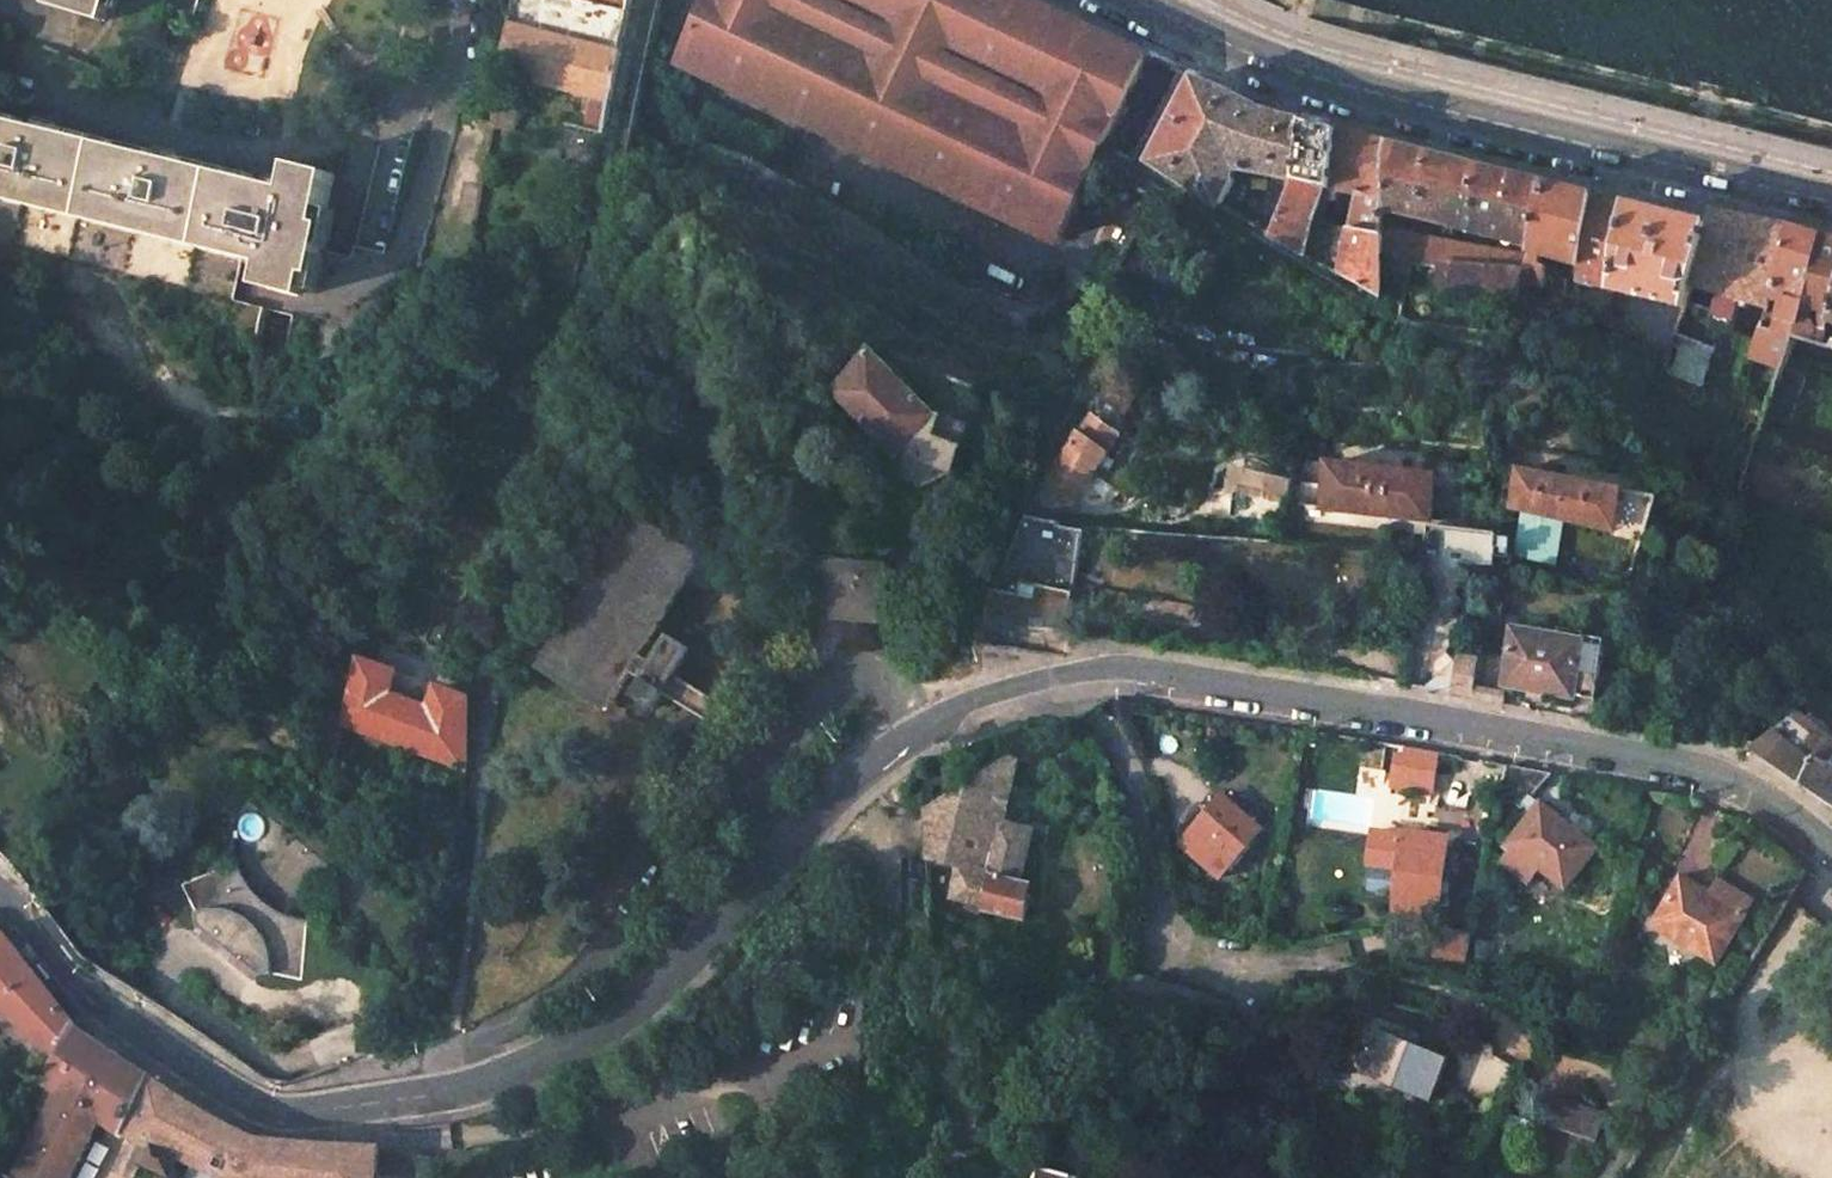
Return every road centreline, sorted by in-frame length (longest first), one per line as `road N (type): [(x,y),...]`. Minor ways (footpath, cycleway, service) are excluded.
road 1 (unclassified): [(877,759),(623,1018),(446,1094),(317,1111),(251,1103),(87,999),(0,896)]
road 2 (residential): [(1080,671),(1091,716),(1142,801),(1167,940),(1237,971),(1323,961),(1467,988),(1512,1044),(1584,1075),(1637,1114),(1610,1177)]
road 3 (residential): [(1831,848),(1760,793),(1670,760),(1124,666),(1080,671)]
road 4 (primary): [(1831,201),(1284,67),(1135,0)]
road 5 (residential): [(1080,671),(965,705),(877,759)]

